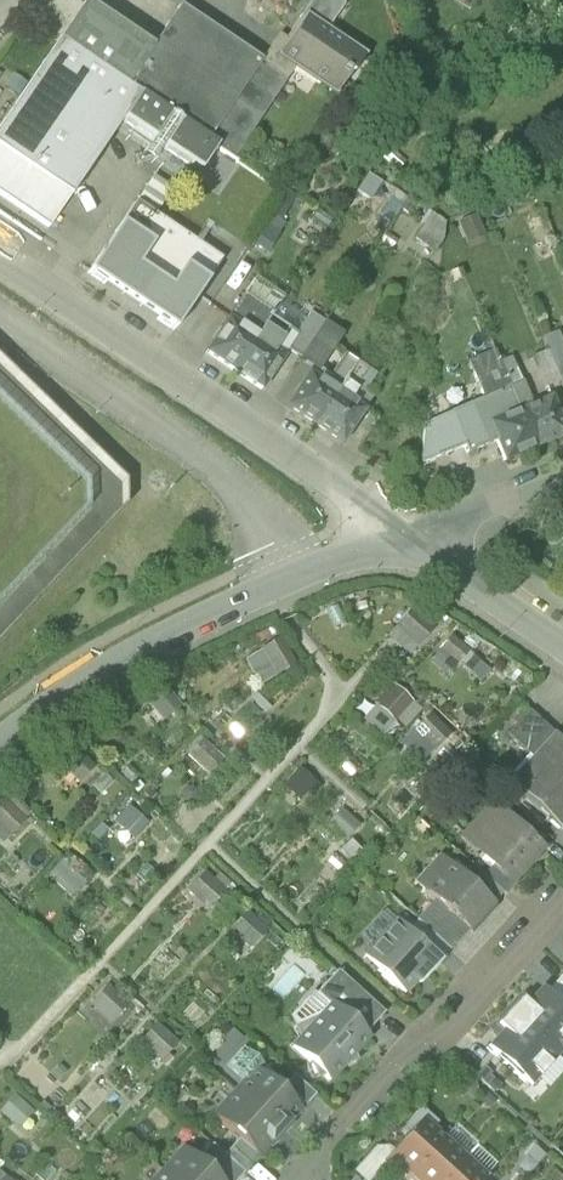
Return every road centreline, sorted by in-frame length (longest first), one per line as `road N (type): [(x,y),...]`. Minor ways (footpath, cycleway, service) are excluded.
road 1 (residential): [(0,253),(350,496),(398,538)]
road 2 (residential): [(398,538),(274,584),(111,664),(0,744)]
road 3 (residential): [(300,1170),(562,891)]
road 4 (residential): [(398,538),(562,644)]
road 5 (residential): [(562,475),(398,538)]

